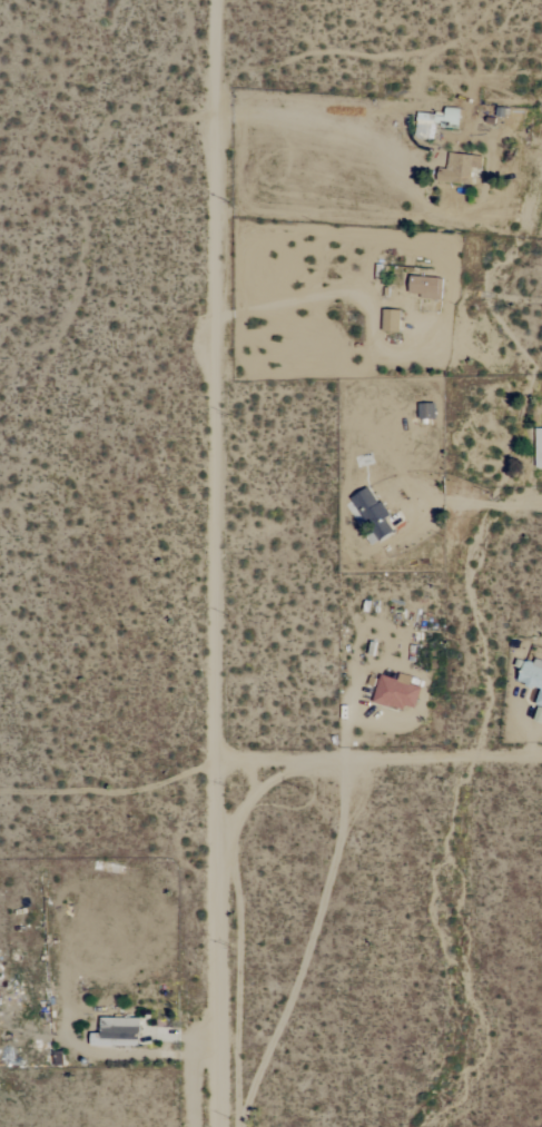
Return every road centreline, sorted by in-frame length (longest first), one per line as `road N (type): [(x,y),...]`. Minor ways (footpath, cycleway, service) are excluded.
road 1 (track): [(223,1126),(213,0)]
road 2 (track): [(216,752),(541,751)]
road 3 (track): [(214,121),(286,117),(390,145)]
road 4 (track): [(214,318),(355,294)]

